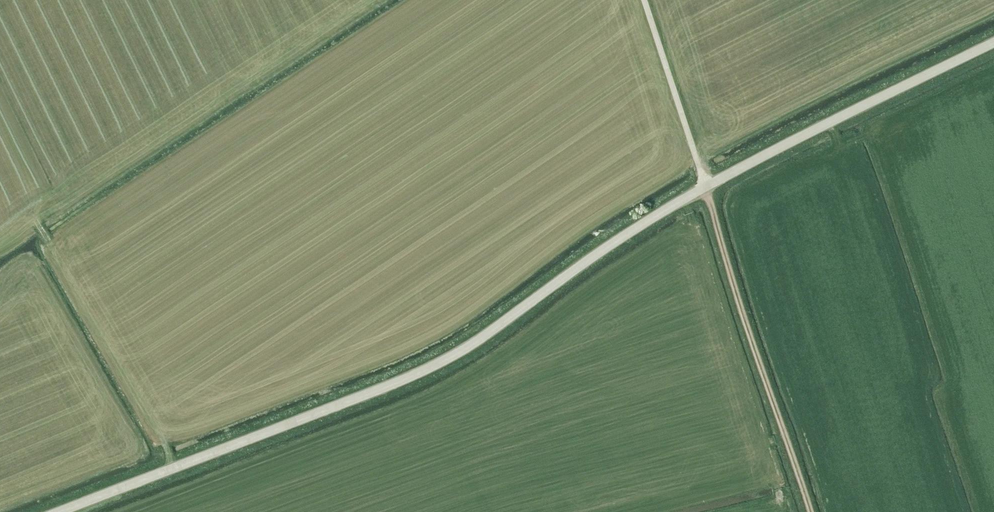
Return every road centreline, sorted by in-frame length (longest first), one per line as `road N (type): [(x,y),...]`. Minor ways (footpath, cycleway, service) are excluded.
road 1 (tertiary): [(63,511),(412,380),(705,190)]
road 2 (track): [(705,190),(810,511)]
road 3 (tertiary): [(705,190),(993,48)]
road 4 (unclassified): [(705,190),(644,0)]

